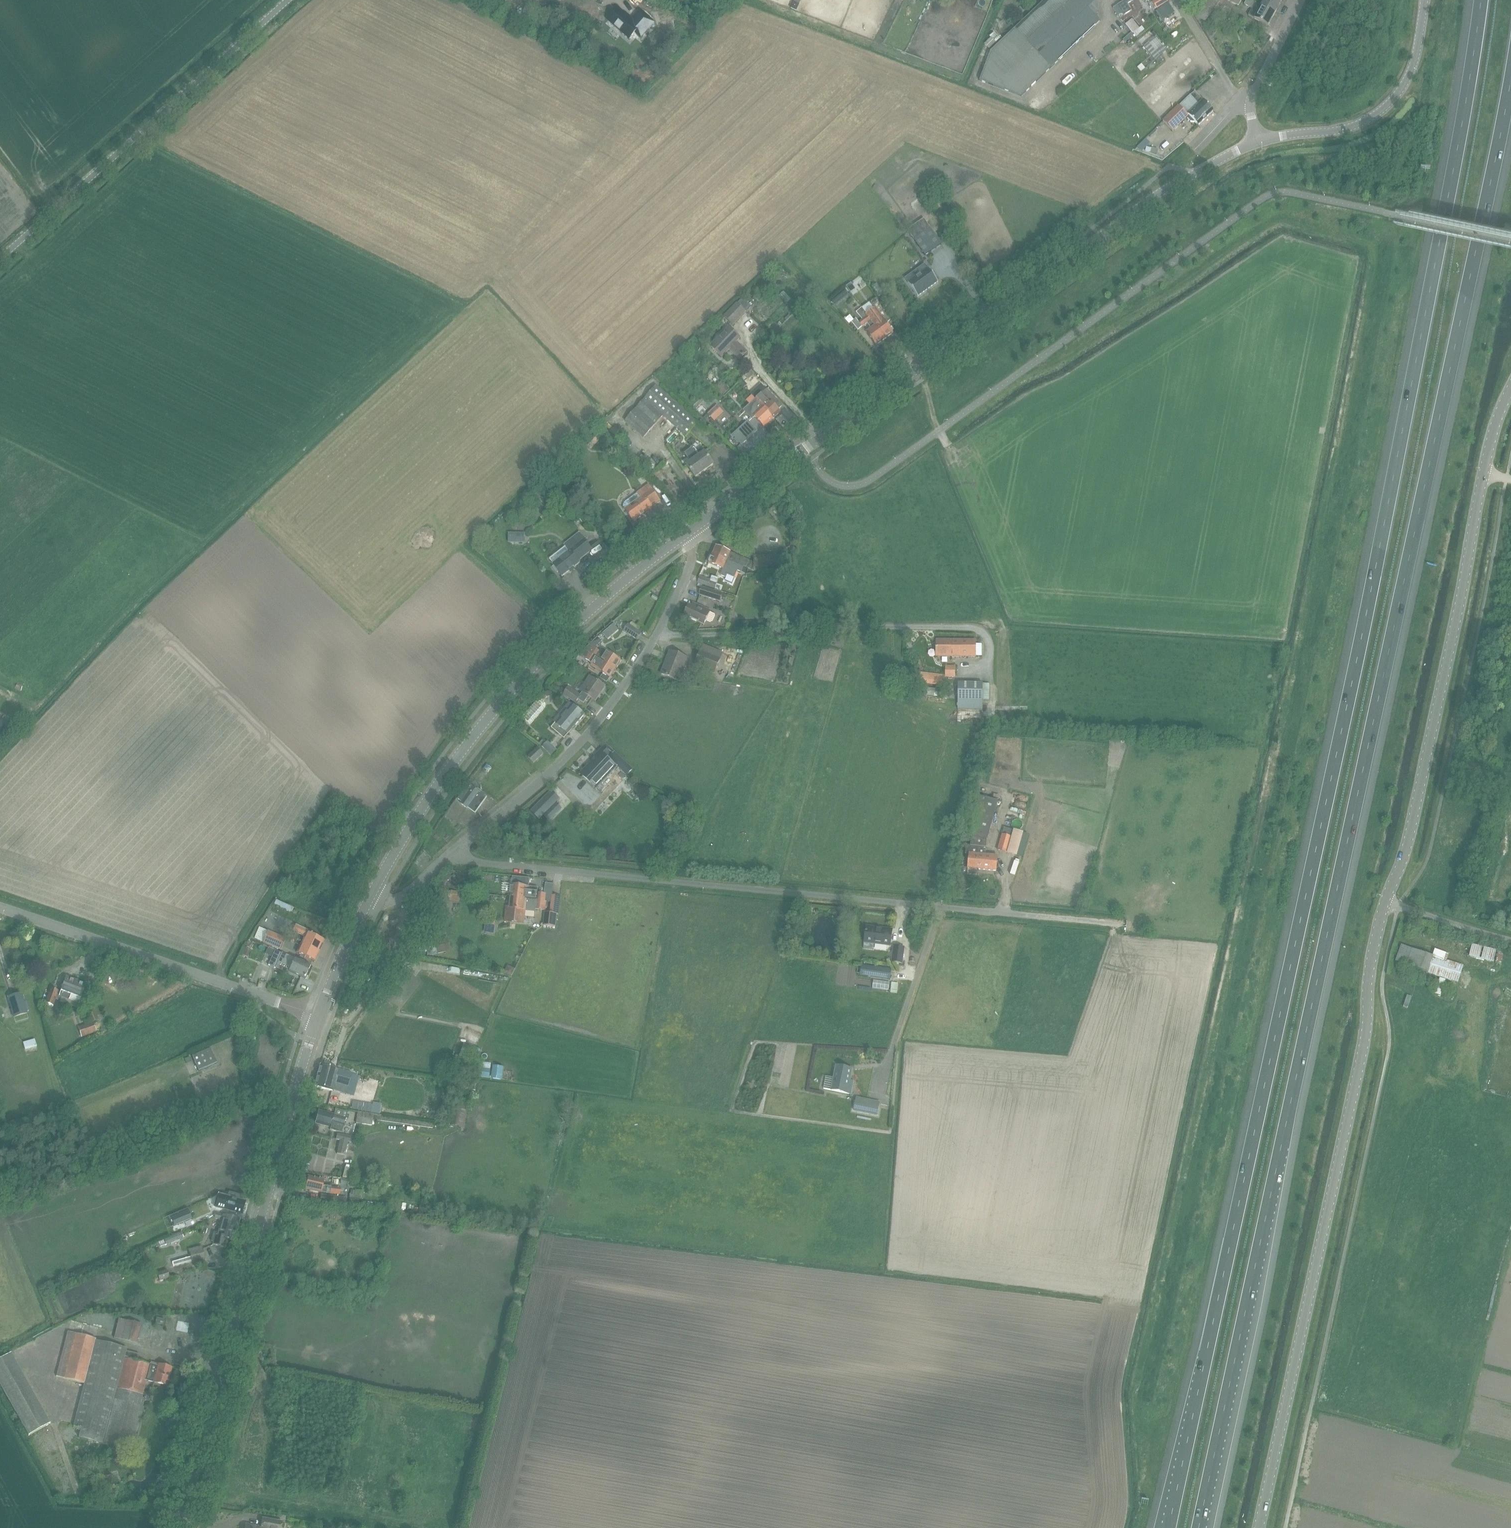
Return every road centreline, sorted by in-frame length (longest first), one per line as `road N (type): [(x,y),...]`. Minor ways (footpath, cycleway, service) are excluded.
road 1 (motorway): [(1481,0),(1330,783),(1168,1527)]
road 2 (motorway): [(1199,1527),(1510,73)]
road 3 (unclassified): [(688,532),(1155,197),(1259,140)]
road 4 (residential): [(455,857),(1122,924)]
road 5 (secondary): [(1257,1527),(1363,1053),(1384,902)]
road 6 (tertiary): [(178,1527),(319,1016)]
road 7 (unclassified): [(370,897),(427,802),(512,690),(620,585),(688,532)]
road 8 (secondary): [(1384,902),(1419,796),(1483,473)]
road 9 (unclassified): [(291,0),(0,261)]
road 10 (tertiary): [(319,1016),(0,909)]
road 11 (residential): [(455,857),(557,764),(661,636)]
road 12 (unclassified): [(1259,140),(1351,128),(1383,110),(1412,71),(1424,0)]
road 13 (unclassified): [(1510,942),(1384,902)]
road 14 (unclassified): [(319,1016),(370,897)]
road 15 (residential): [(1238,104),(1177,0)]

